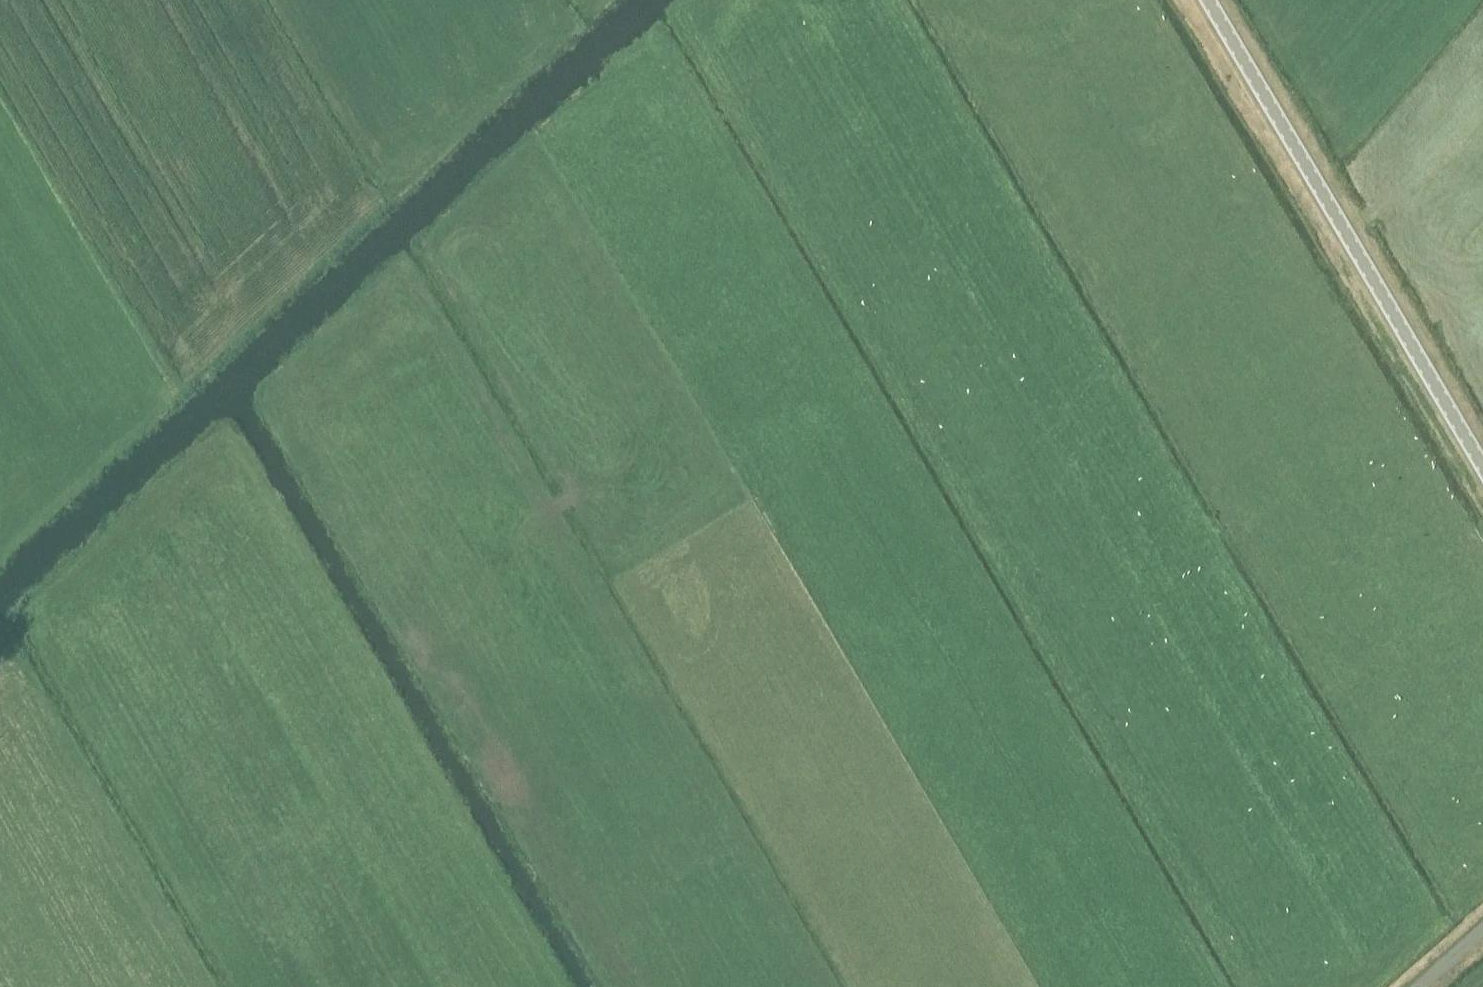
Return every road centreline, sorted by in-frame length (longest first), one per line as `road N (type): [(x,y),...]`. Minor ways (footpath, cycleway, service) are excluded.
road 1 (unclassified): [(1482,467),(1208,0)]

